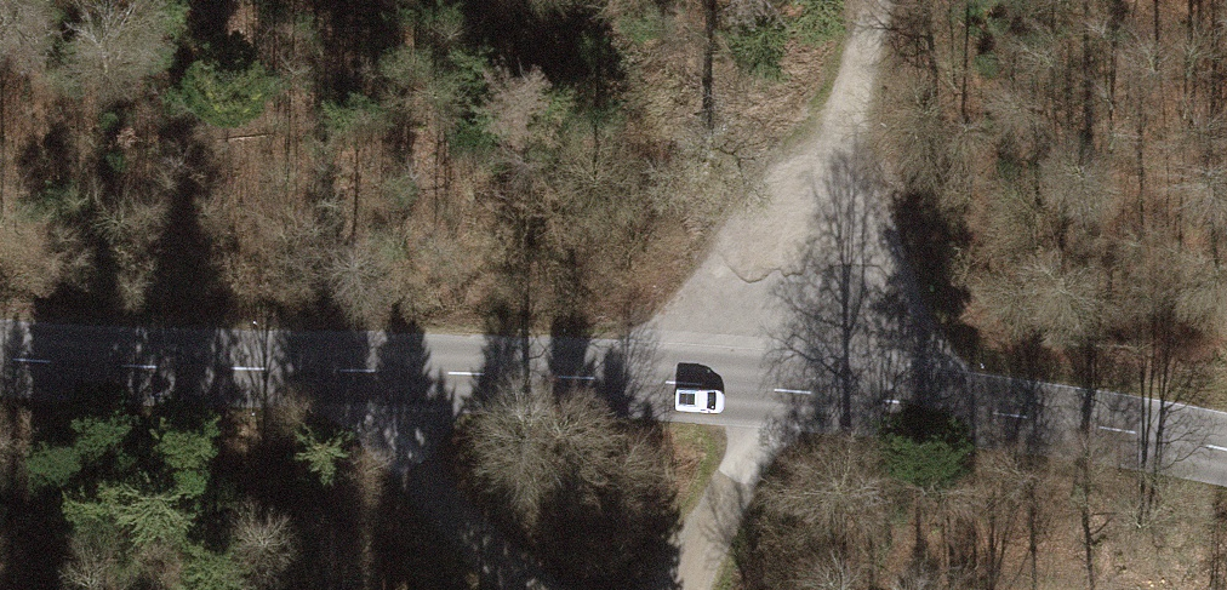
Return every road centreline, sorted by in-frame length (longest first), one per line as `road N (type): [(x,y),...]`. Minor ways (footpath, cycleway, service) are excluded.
road 1 (tertiary): [(1226,466),(956,417),(767,397),(0,364)]
road 2 (track): [(696,589),(767,397),(878,0)]
road 3 (track): [(358,380),(428,490),(521,589)]

